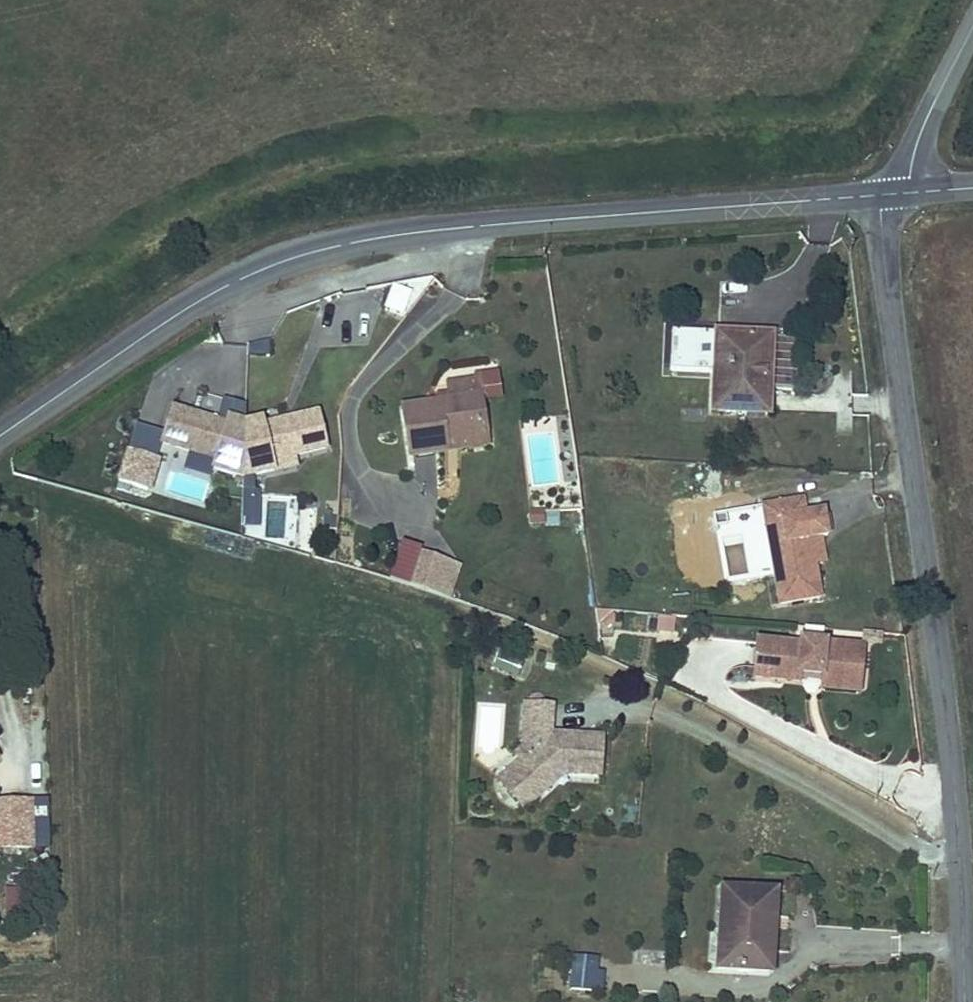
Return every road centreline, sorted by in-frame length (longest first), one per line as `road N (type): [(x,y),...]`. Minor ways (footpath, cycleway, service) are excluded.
road 1 (tertiary): [(0,436),(222,284),(296,253),(414,230),(897,192)]
road 2 (tertiary): [(897,192),(888,267),(946,686),(961,1001)]
road 3 (tertiary): [(972,27),(897,192)]

